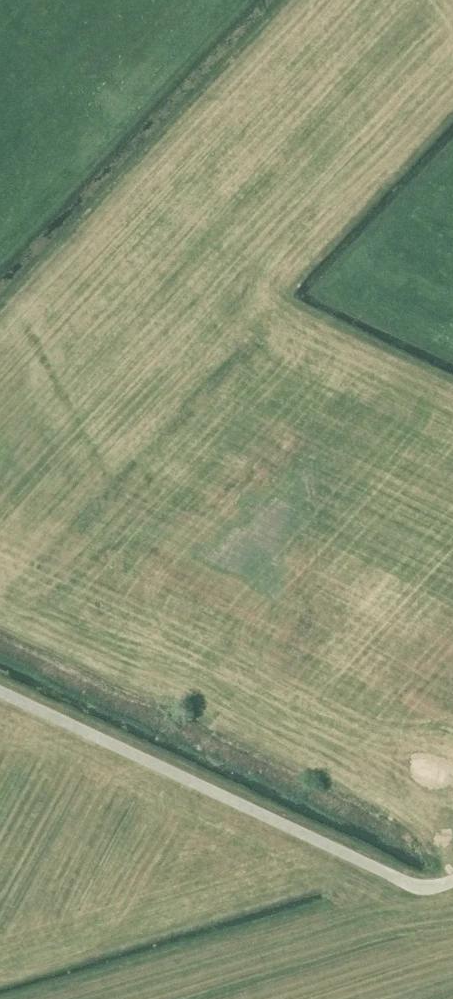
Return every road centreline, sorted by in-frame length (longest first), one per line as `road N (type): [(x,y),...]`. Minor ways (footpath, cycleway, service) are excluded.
road 1 (track): [(0,693),(403,882),(452,882)]

